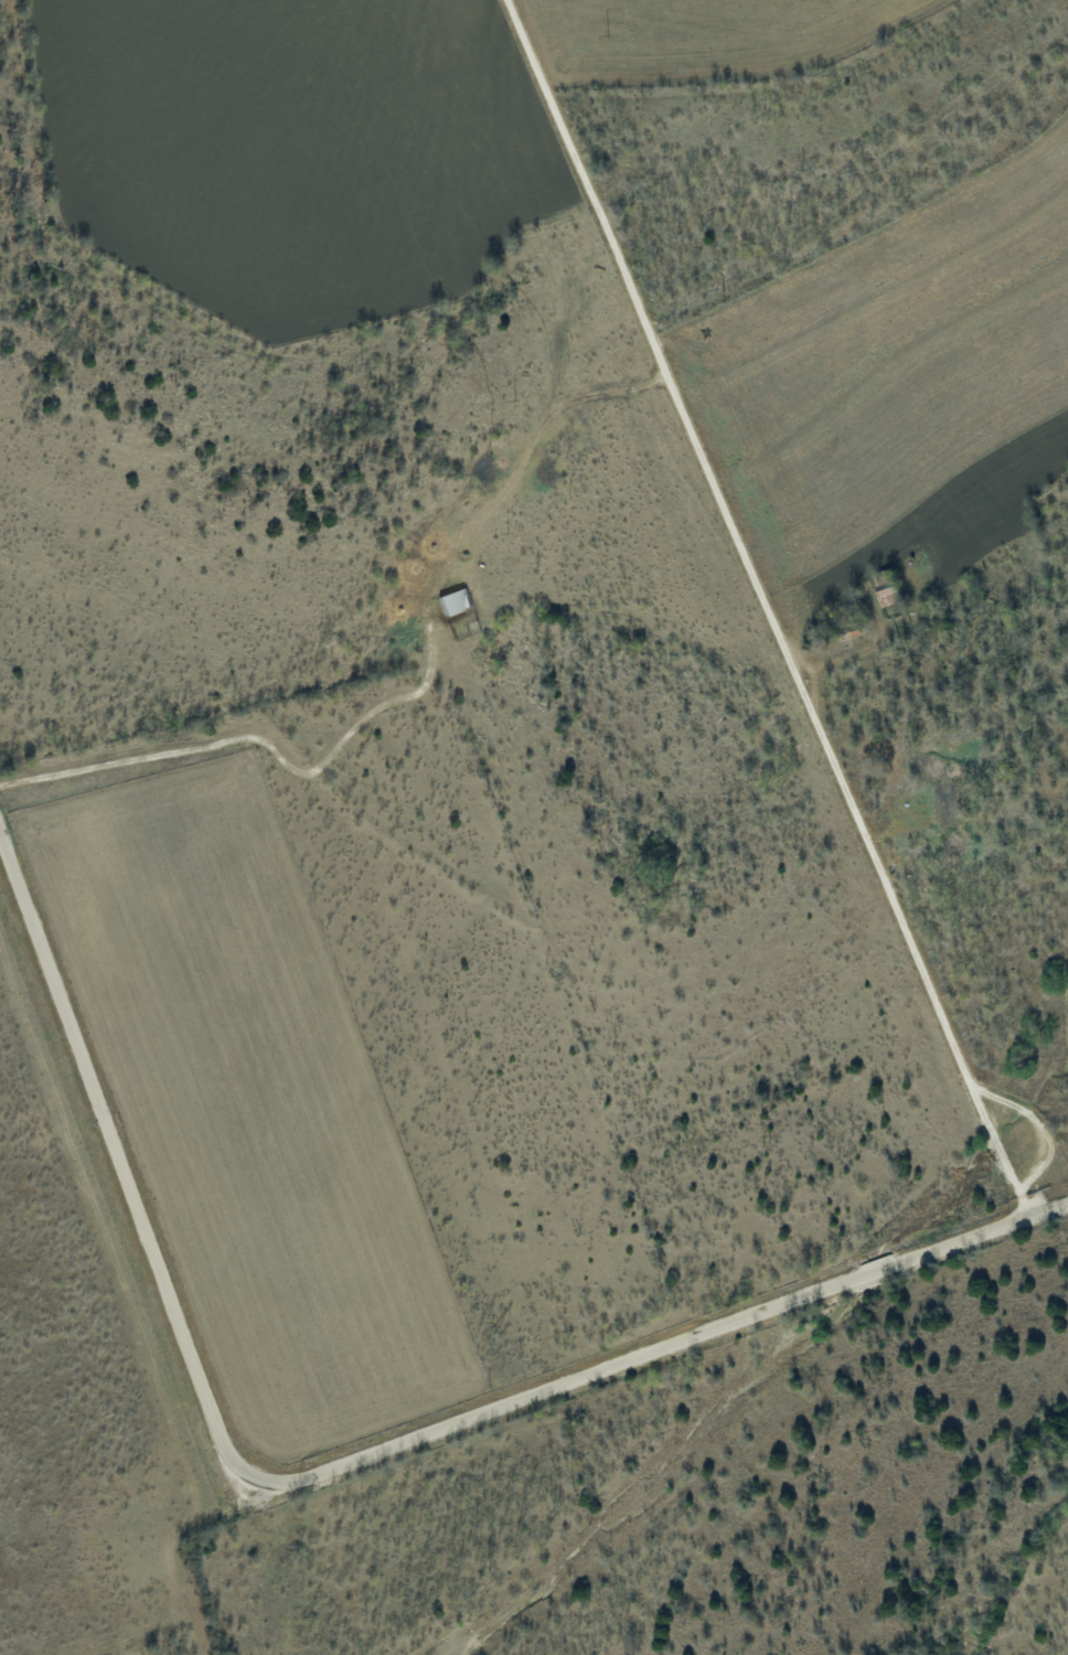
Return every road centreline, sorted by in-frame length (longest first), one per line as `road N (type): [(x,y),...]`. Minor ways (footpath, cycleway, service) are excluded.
road 1 (residential): [(1067,1205),(285,1493),(258,1495),(229,1473),(0,860)]

